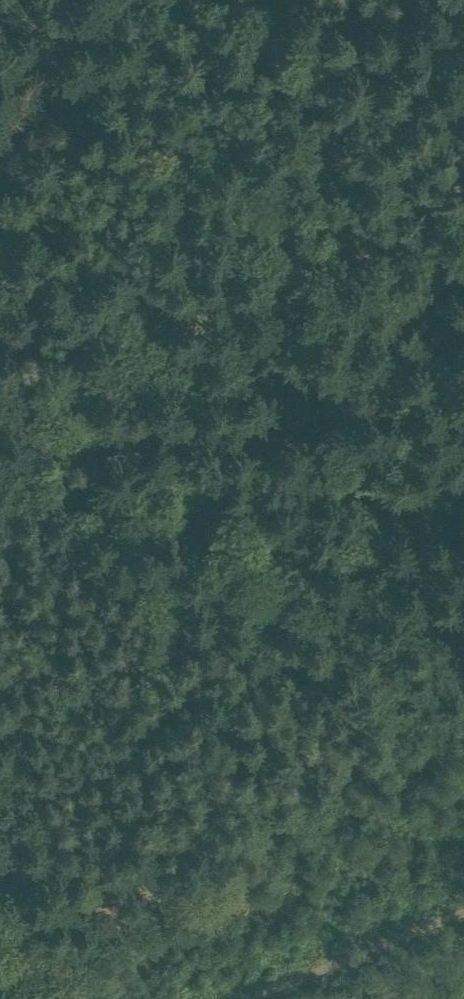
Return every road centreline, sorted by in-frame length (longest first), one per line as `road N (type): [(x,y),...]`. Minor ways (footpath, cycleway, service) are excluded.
road 1 (track): [(463,913),(252,998)]

